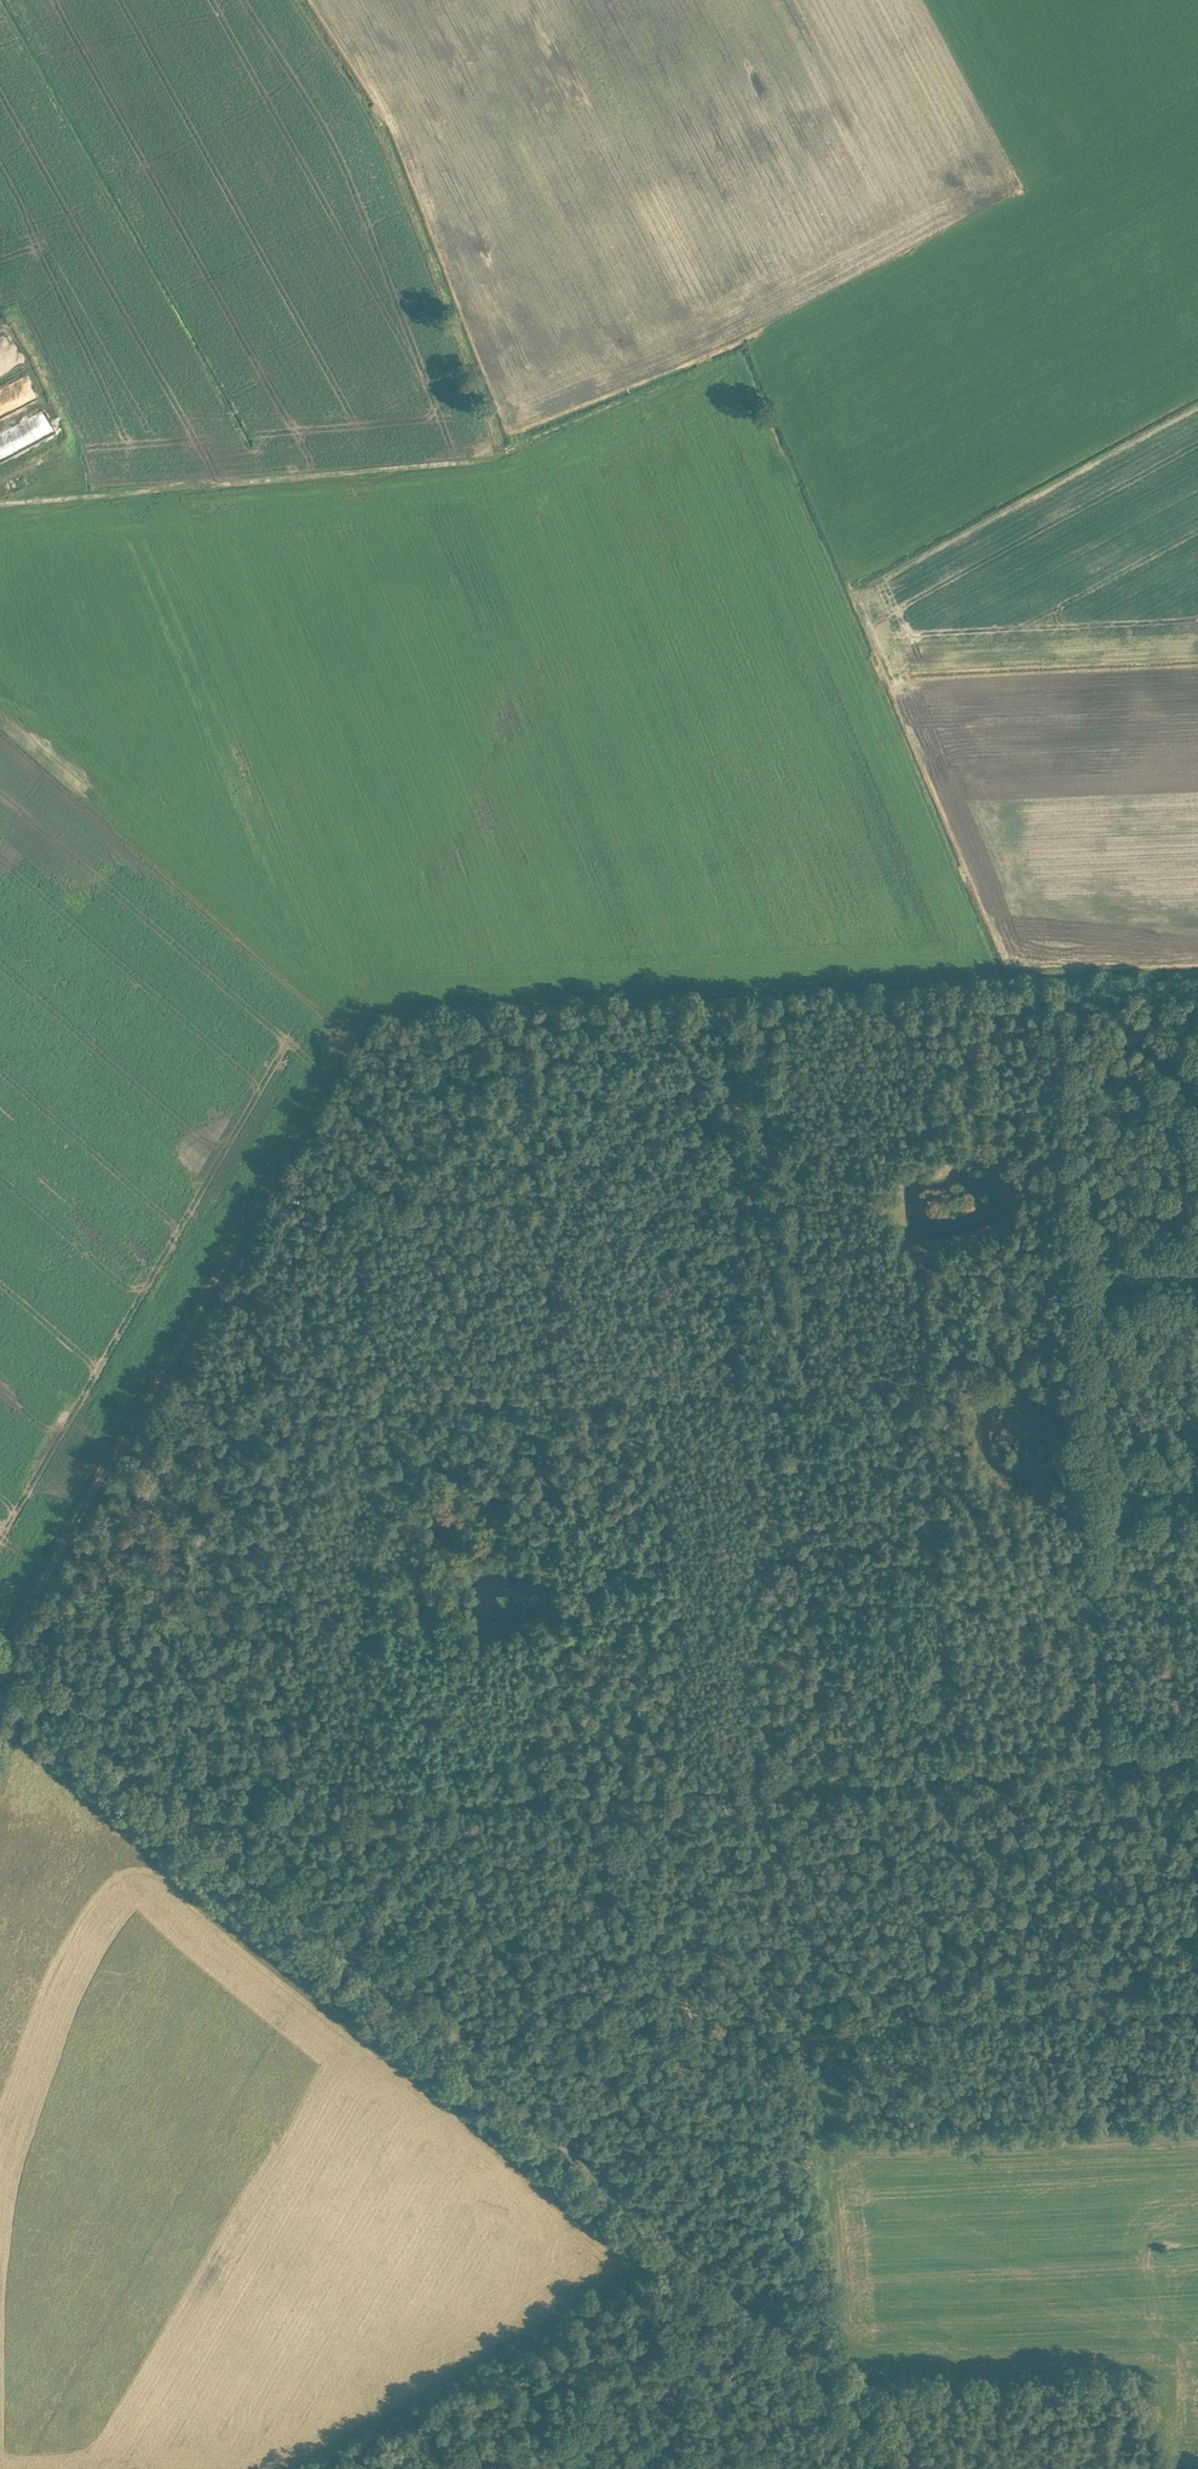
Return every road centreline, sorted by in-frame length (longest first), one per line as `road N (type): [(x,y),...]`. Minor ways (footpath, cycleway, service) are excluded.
road 1 (unclassified): [(933,2468),(185,1814),(0,1662)]
road 2 (track): [(1,1663),(291,1141)]
road 3 (track): [(730,2292),(547,2468)]

